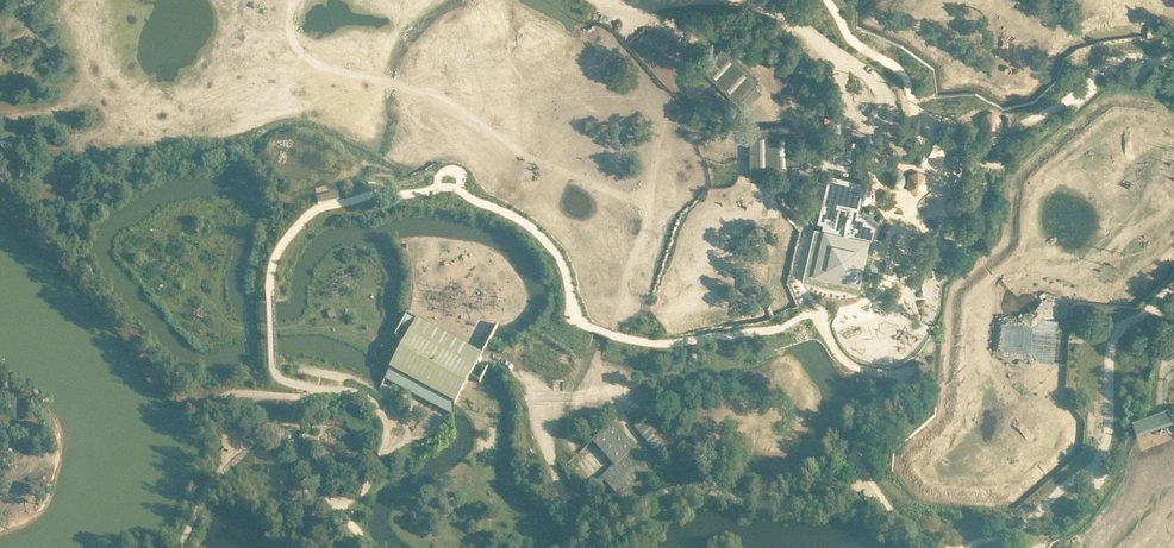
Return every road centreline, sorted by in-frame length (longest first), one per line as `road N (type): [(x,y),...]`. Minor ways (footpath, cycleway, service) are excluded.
road 1 (track): [(299,0),(288,28),(306,51),(428,92),(536,162),(647,201),(595,365),(594,393),(537,400),(528,379),(490,356)]
road 2 (track): [(647,201),(682,33),(734,45),(797,115)]
road 3 (track): [(537,400),(563,495),(565,547)]

